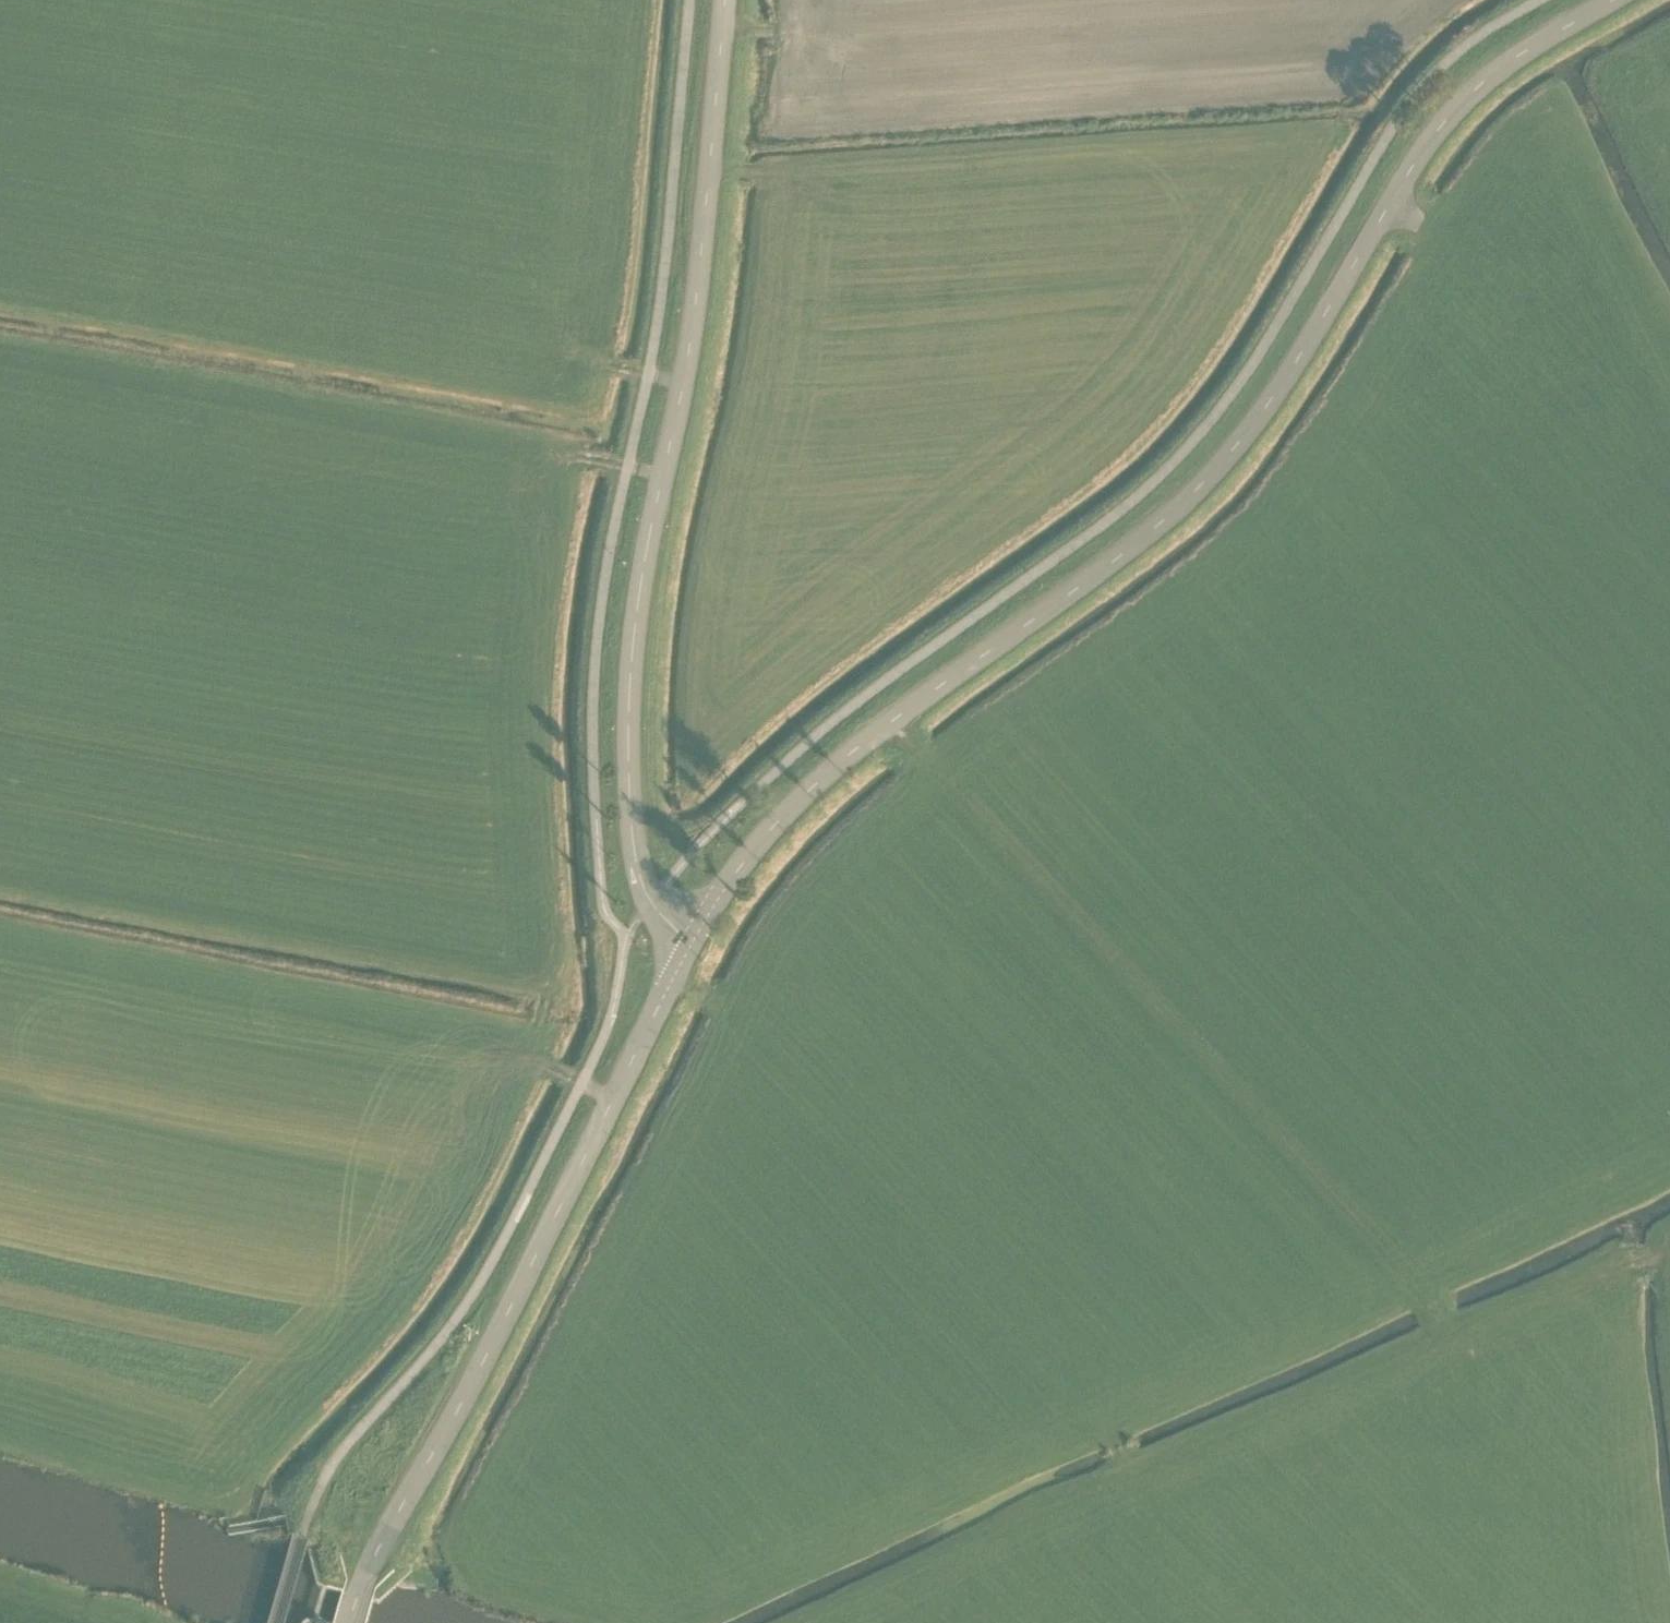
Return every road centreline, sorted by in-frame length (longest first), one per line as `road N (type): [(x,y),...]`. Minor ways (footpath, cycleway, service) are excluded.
road 1 (secondary): [(696,943),(752,852),(798,803),(1222,478),(1273,415),(1380,220),(1442,128),(1488,79),(1613,0)]
road 2 (tertiary): [(696,943),(671,927),(643,882),(632,840),(630,693),(640,601),(704,254),(728,0)]
road 3 (secondary): [(350,1622),(382,1540),(454,1419),(696,943)]

